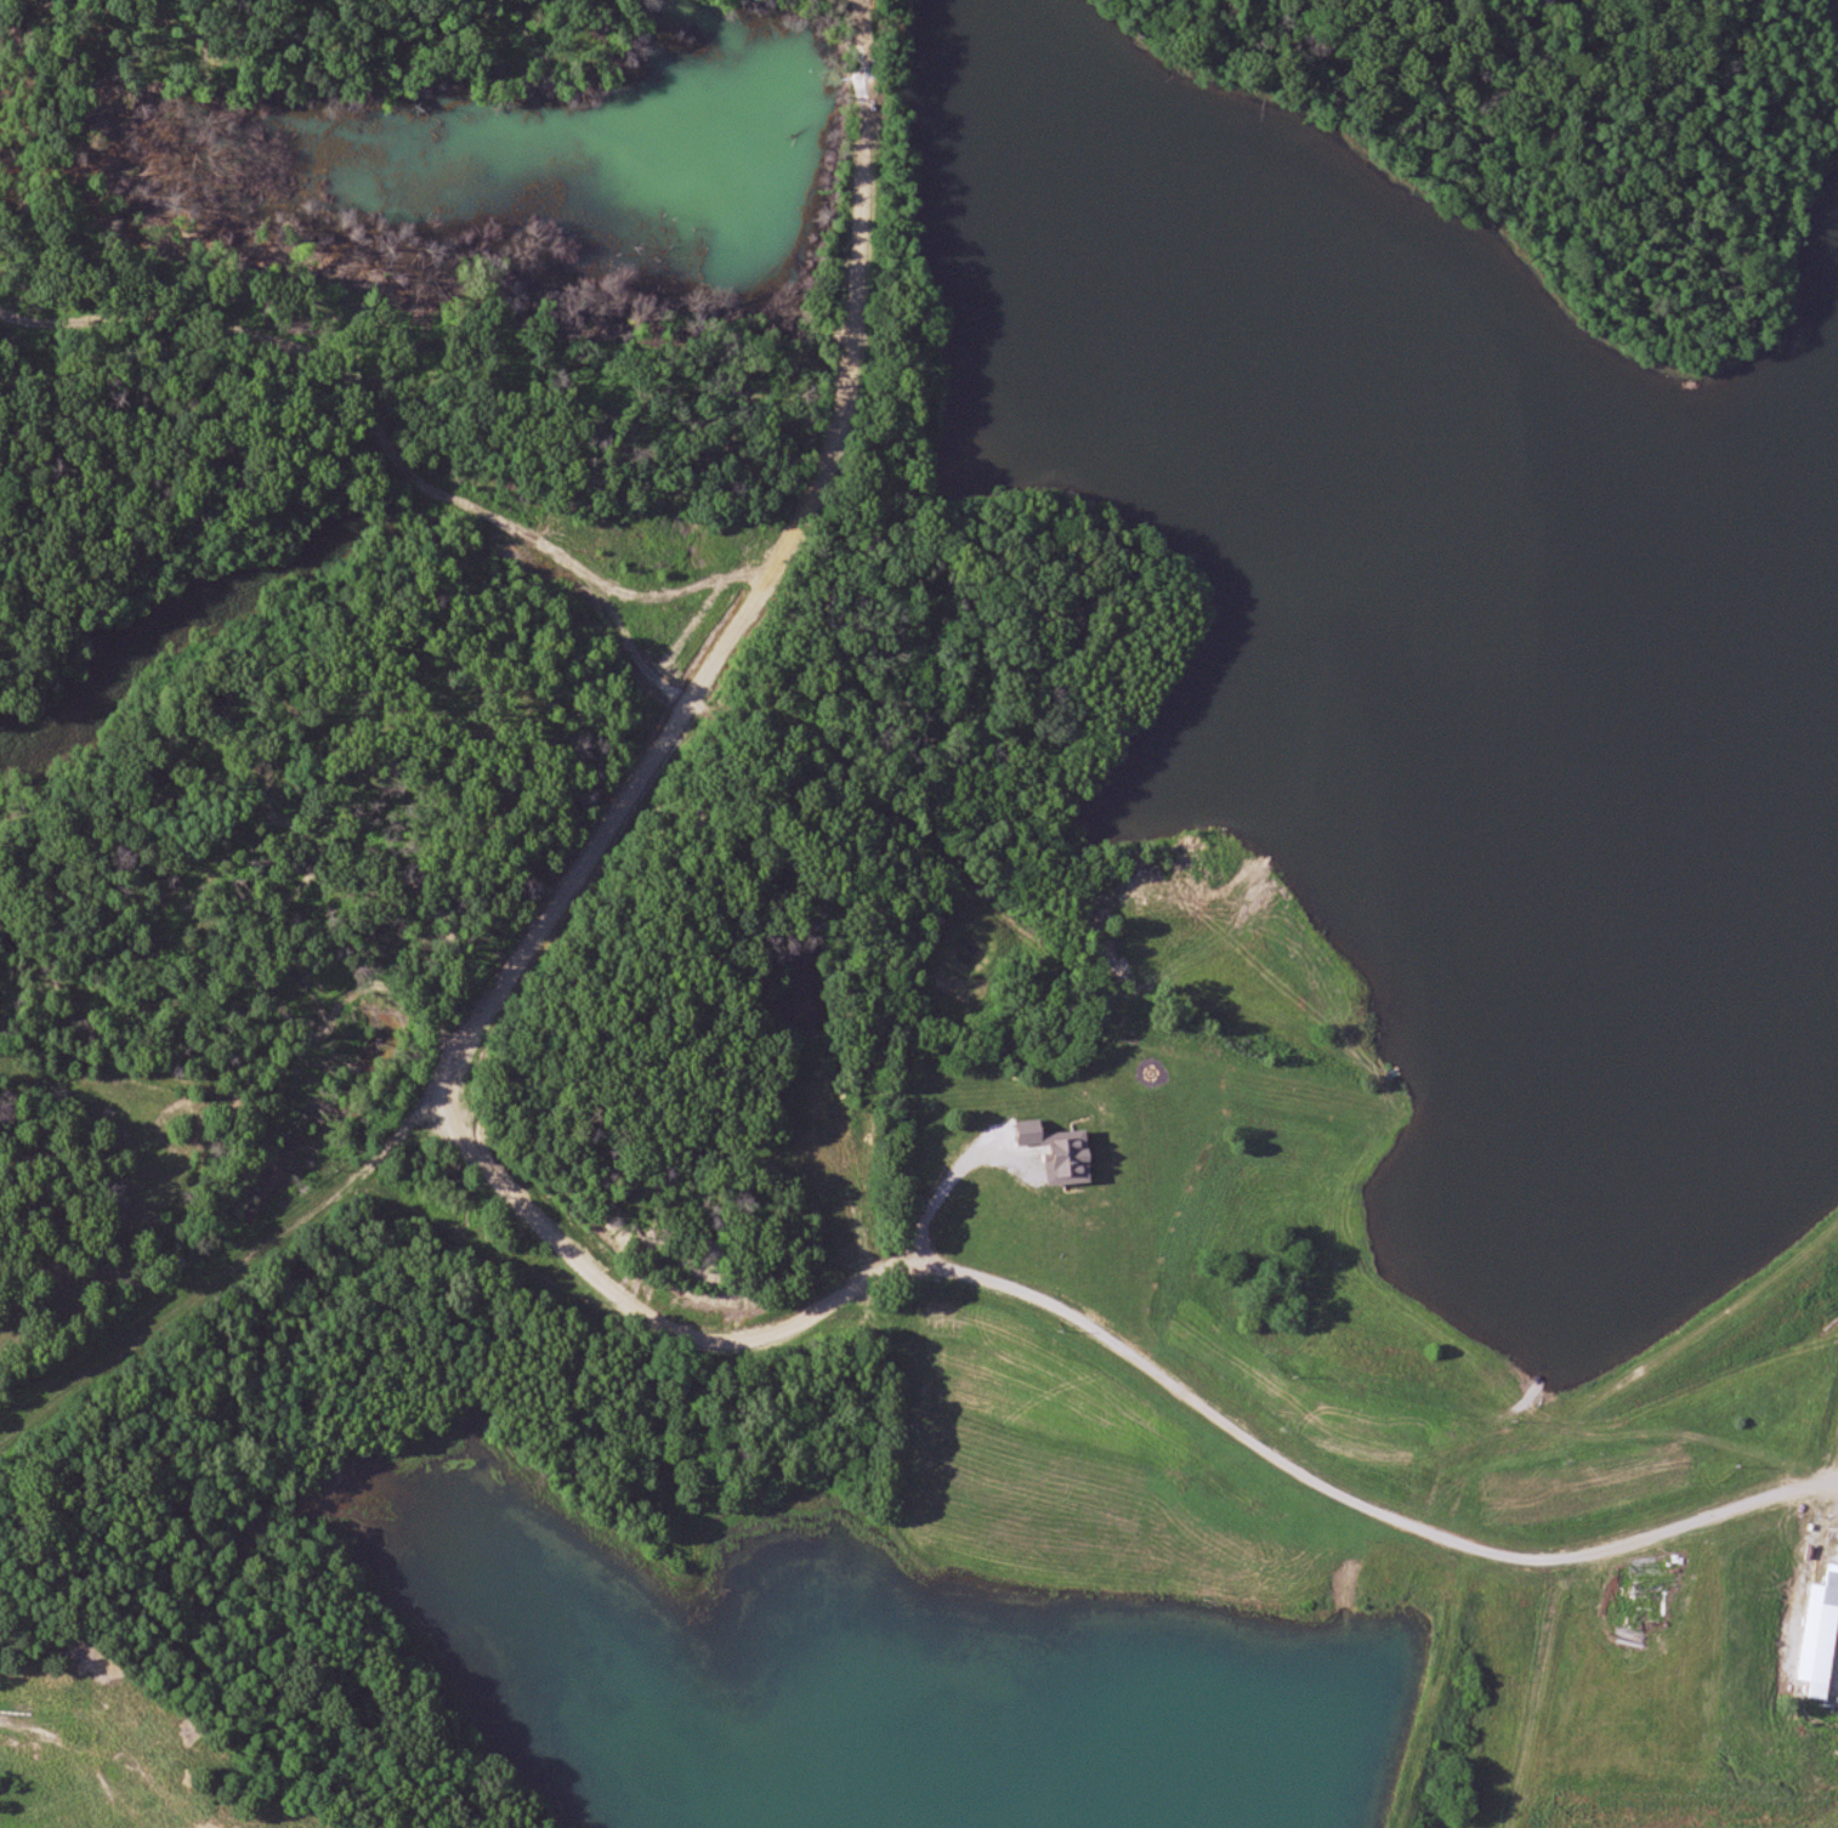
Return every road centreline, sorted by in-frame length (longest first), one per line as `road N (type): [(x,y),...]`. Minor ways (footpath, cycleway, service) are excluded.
road 1 (residential): [(0,1485),(340,1222),(588,862),(785,551),(824,470),(853,357),(867,0)]

